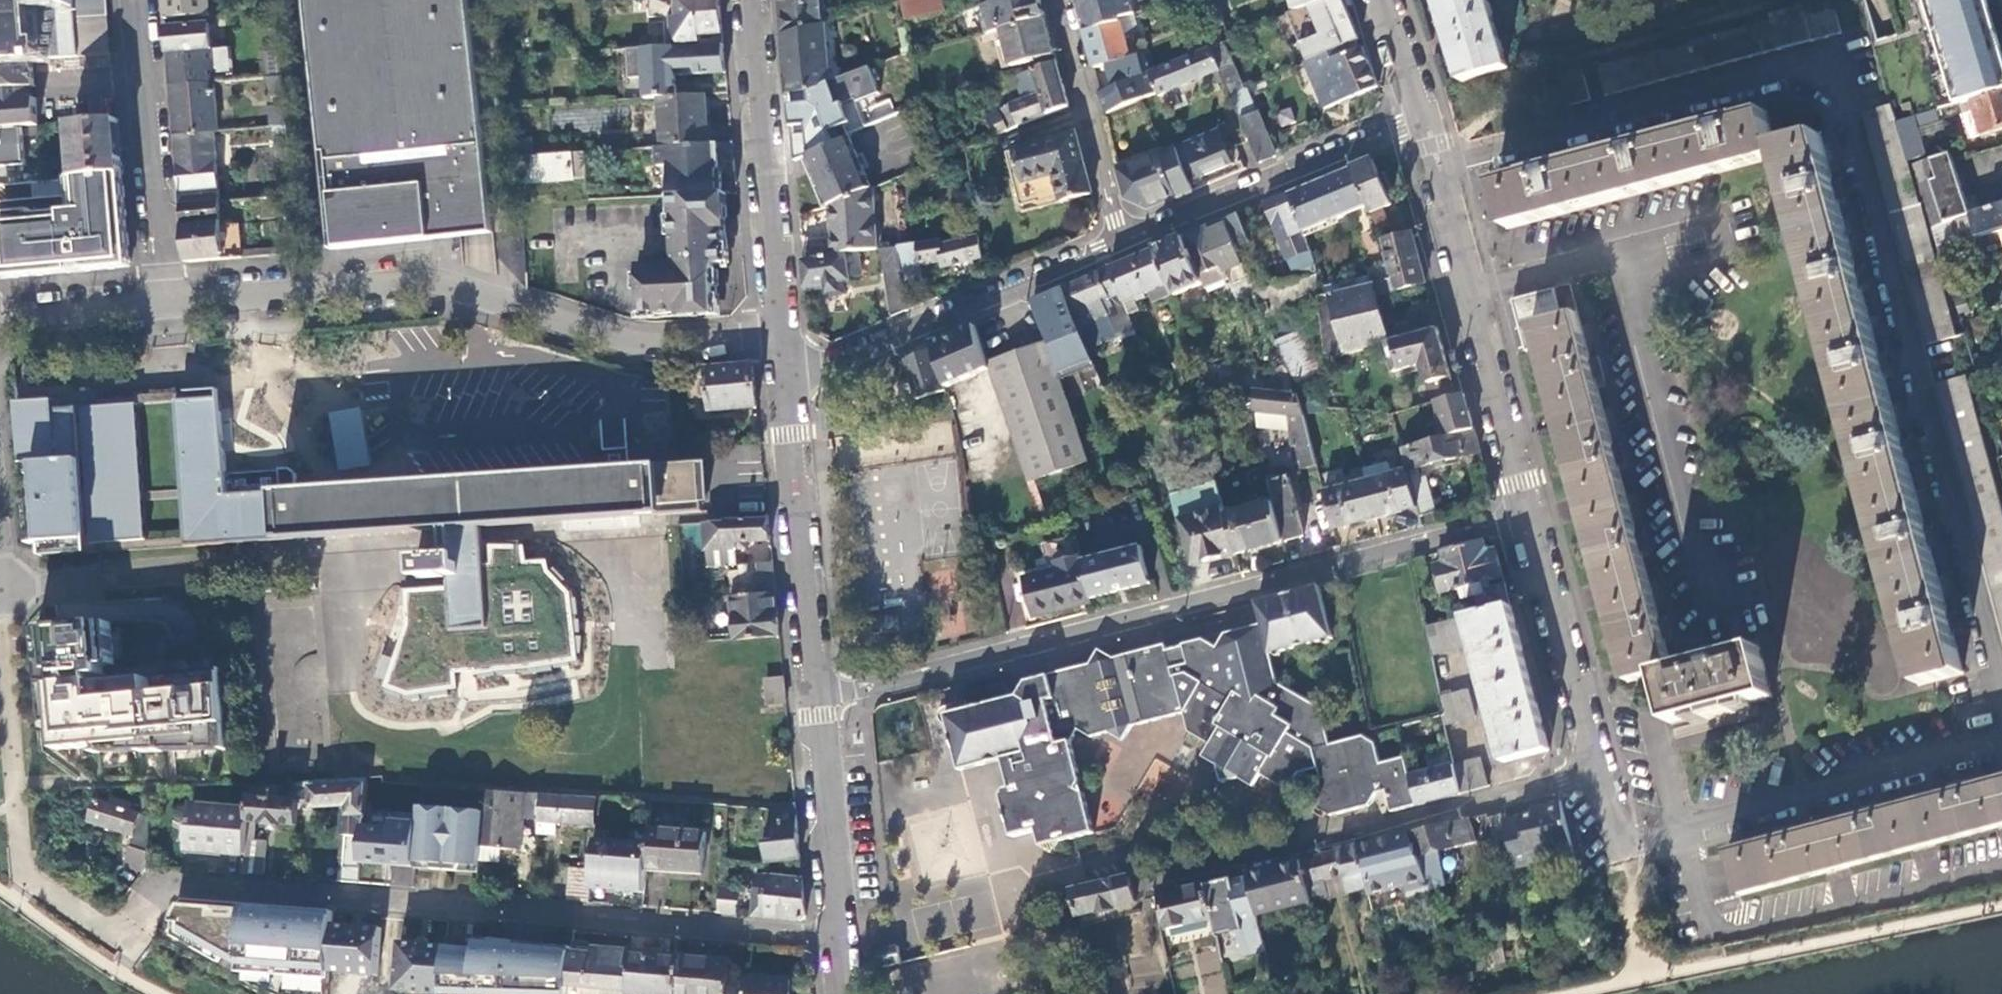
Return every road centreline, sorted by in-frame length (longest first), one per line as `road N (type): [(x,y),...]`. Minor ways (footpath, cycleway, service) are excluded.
road 1 (residential): [(814,697),(1530,521)]
road 2 (residential): [(830,934),(169,877),(151,900)]
road 3 (residential): [(168,302),(422,280),(630,342),(782,335)]
road 4 (residential): [(1596,773),(1162,875)]
road 5 (residential): [(1530,521),(1415,114)]
road 6 (residential): [(786,377),(1121,243)]
road 7 (residential): [(782,335),(749,0)]
road 8 (residential): [(814,697),(786,377)]
road 9 (residential): [(1121,243),(1415,114)]
road 10 (residential): [(168,302),(136,0)]
road 11 (residential): [(1596,773),(1530,521)]
road 12 (residential): [(1057,0),(1121,243)]
road 13 (residential): [(830,934),(814,697)]
road 14 (residential): [(0,319),(168,302)]

